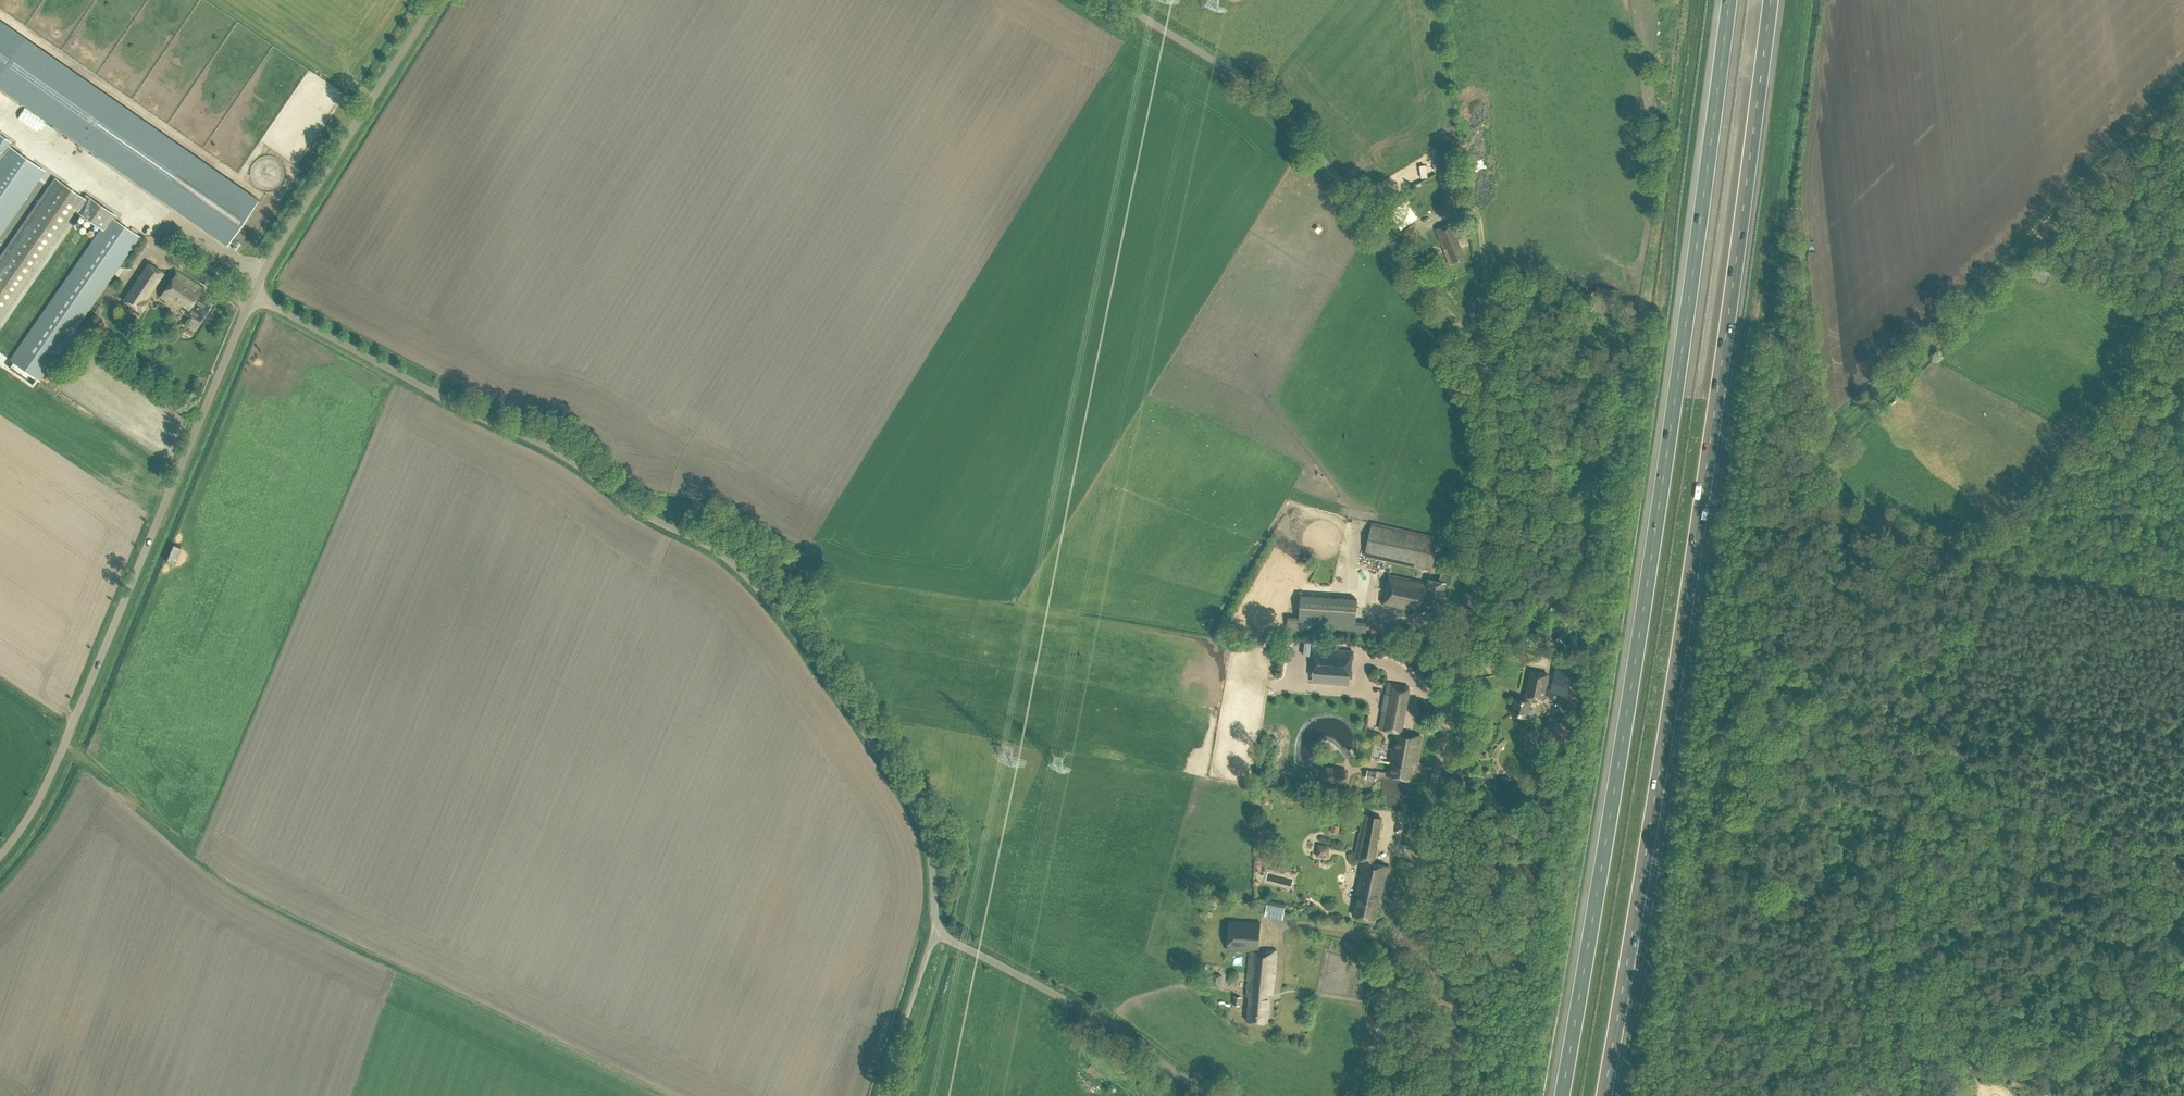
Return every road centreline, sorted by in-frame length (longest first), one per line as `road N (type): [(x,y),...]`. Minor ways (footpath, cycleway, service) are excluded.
road 1 (unclassified): [(1215,1095),(1126,1035),(943,934),(933,858),(904,791),(800,638),(743,572),(638,511),(564,455),(254,294)]
road 2 (unclassified): [(1364,1095),(1505,465),(1505,415),(1467,338),(1289,118),(1244,79),(1115,0)]
road 3 (motorway): [(1604,1095),(1674,700),(1771,0)]
road 4 (motorway): [(1729,0),(1633,682),(1562,1095)]
road 5 (unclassified): [(0,854),(69,732),(254,294)]
road 6 (track): [(2150,118),(1802,472)]
road 7 (track): [(1466,641),(1508,632),(1563,586),(1600,485),(1631,331)]
road 8 (unclassified): [(254,294),(433,0)]

